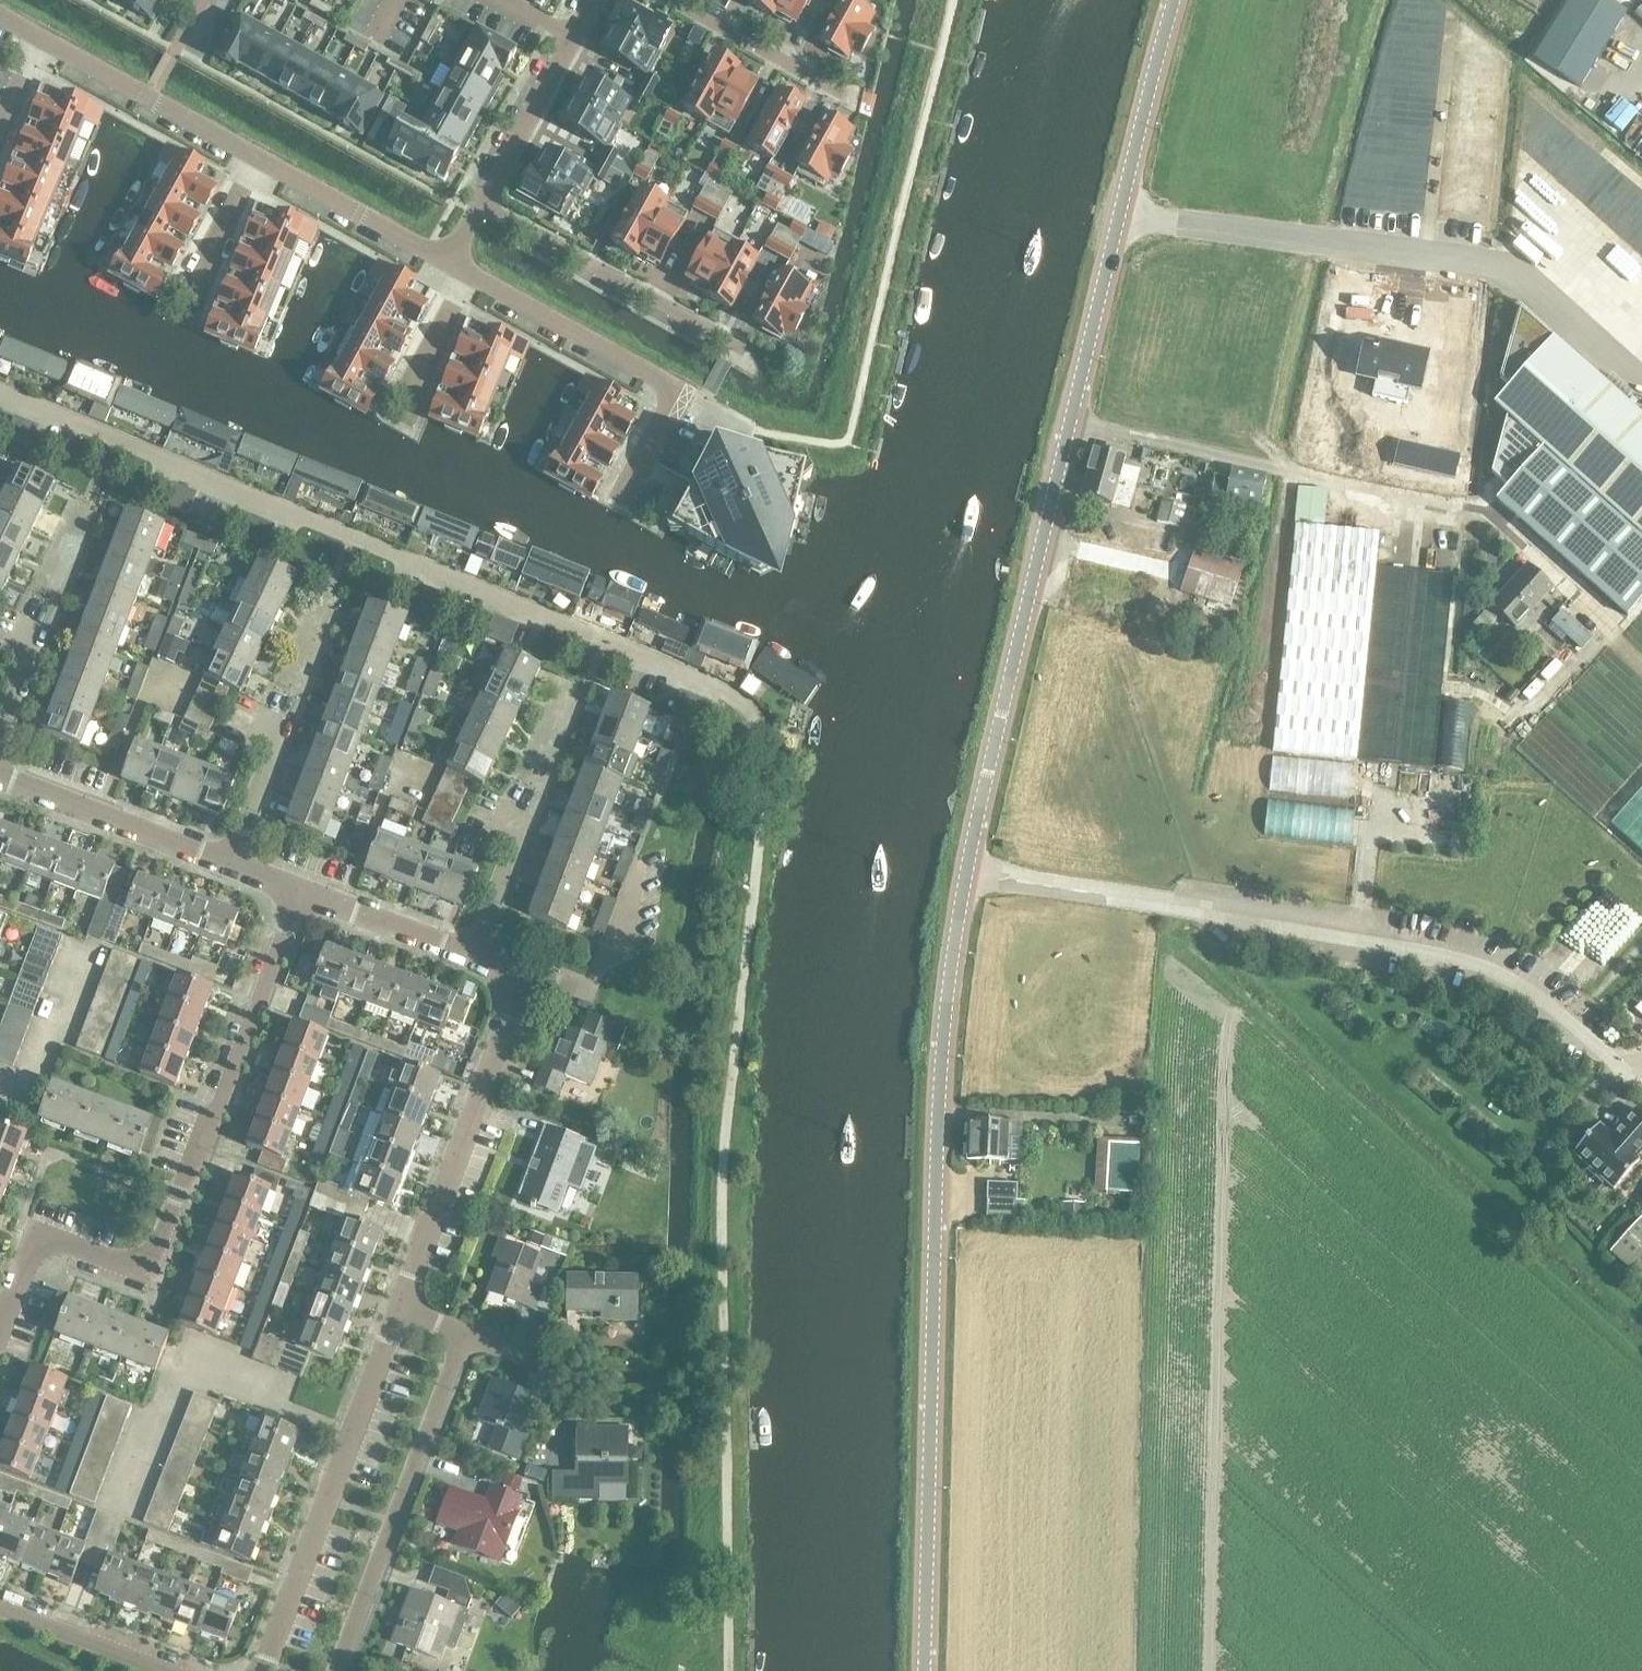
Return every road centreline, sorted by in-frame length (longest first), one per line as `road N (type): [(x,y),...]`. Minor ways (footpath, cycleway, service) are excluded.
road 1 (residential): [(0,391),(743,702),(765,734),(721,1198),(724,1377)]
road 2 (tertiary): [(969,874),(1173,0)]
road 3 (tertiary): [(924,1670),(945,1020),(969,874)]
road 4 (residential): [(0,1324),(37,1233),(148,1274),(301,889)]
road 5 (unclassified): [(1569,1020),(1457,949),(1104,885),(969,874)]
road 6 (residential): [(398,1309),(526,974),(478,956)]
road 7 (residential): [(258,1670),(398,1309)]
road 8 (residential): [(338,1670),(464,1334)]
road 9 (residential): [(468,271),(680,391),(628,491)]
road 10 (residential): [(729,1670),(724,1377)]
road 11 (residential): [(476,211),(734,344)]
road 12 (residential): [(42,43),(259,161)]
road 13 (residential): [(229,860),(0,777)]
road 14 (residential): [(671,0),(863,101)]
road 15 (residential): [(259,161),(449,261)]
road 16 (residential): [(476,211),(569,36)]
road 17 (residential): [(464,1334),(553,1365),(652,1377)]
road 18 (residential): [(179,1670),(0,1605)]
road 19 (residential): [(478,956),(301,889)]
road 20 (residential): [(259,161),(188,307)]
road 21 (residential): [(468,271),(399,416)]
road 22 (residential): [(229,860),(278,730)]
road 23 (residential): [(478,956),(525,833)]

